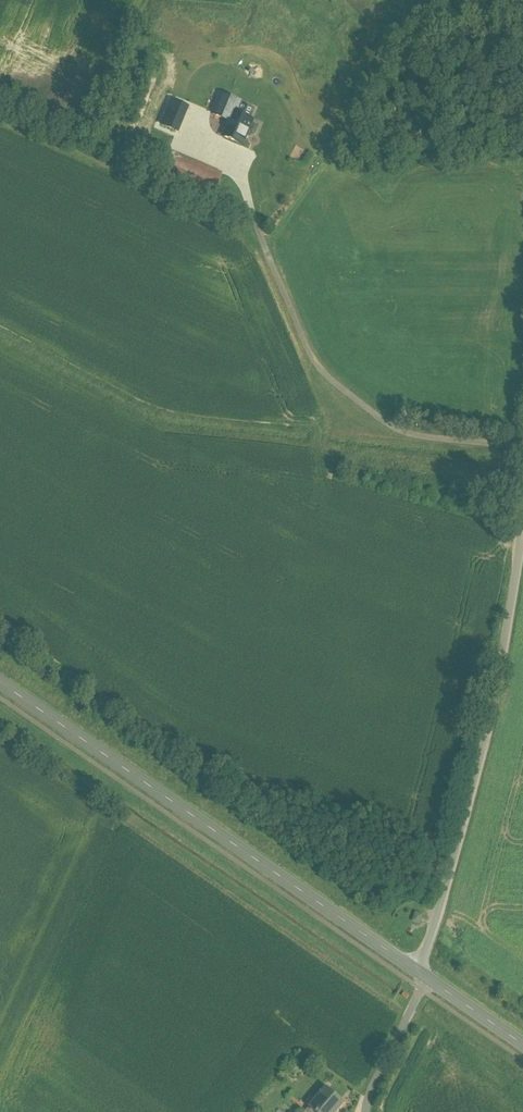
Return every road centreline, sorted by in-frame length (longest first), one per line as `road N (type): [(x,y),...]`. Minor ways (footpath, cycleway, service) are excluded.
road 1 (tertiary): [(413,968),(0,682)]
road 2 (unclassified): [(413,968),(437,915),(497,698),(522,535)]
road 3 (unclassified): [(372,1111),(387,1058),(429,979)]

